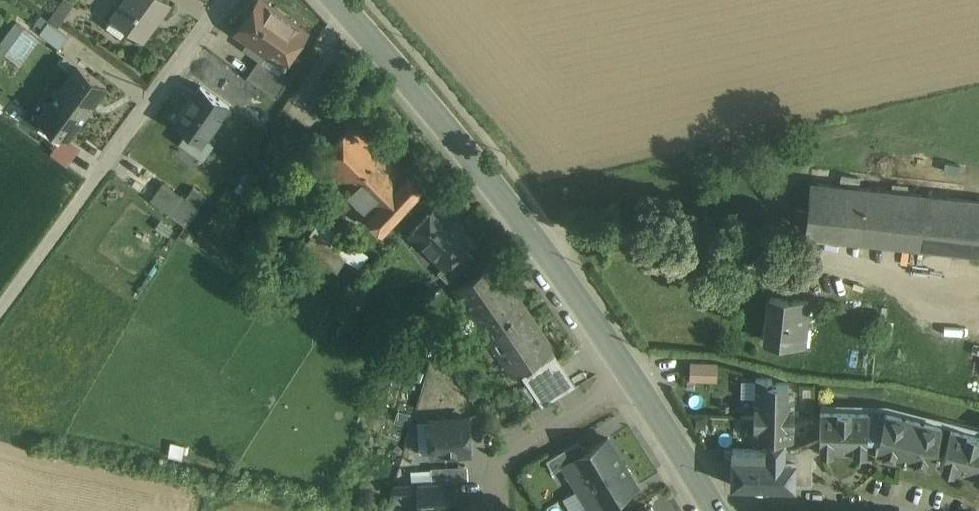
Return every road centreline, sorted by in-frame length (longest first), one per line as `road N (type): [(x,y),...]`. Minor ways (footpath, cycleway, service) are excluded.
road 1 (tertiary): [(632,377),(528,229),(336,0)]
road 2 (unclassified): [(226,0),(0,315)]
road 3 (residential): [(632,377),(493,468),(498,510)]
road 4 (tertiary): [(715,510),(632,377)]

